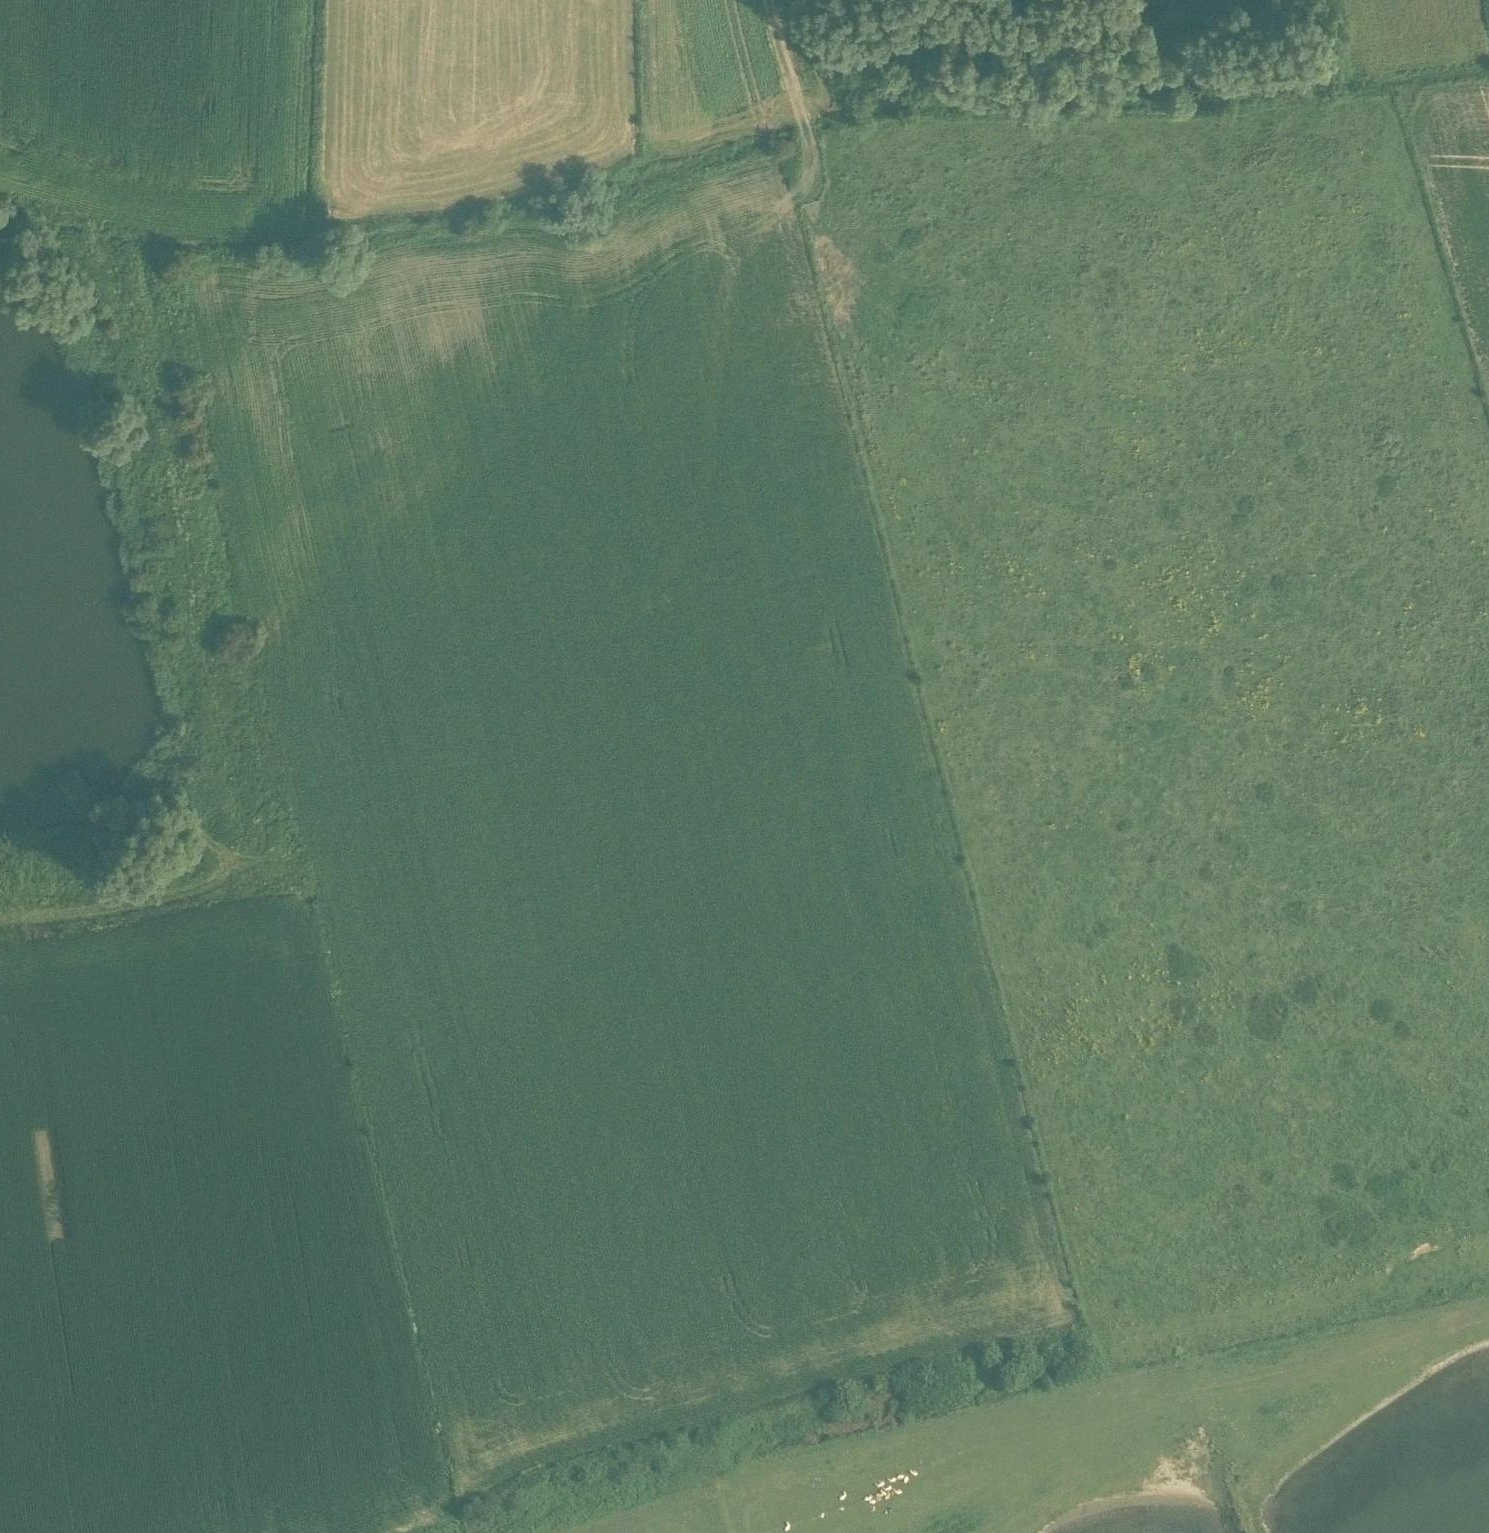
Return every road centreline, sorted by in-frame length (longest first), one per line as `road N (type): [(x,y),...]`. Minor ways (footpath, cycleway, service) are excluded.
road 1 (track): [(121,256),(245,827),(245,873),(0,918)]
road 2 (track): [(776,210),(807,197),(816,153),(775,0)]

